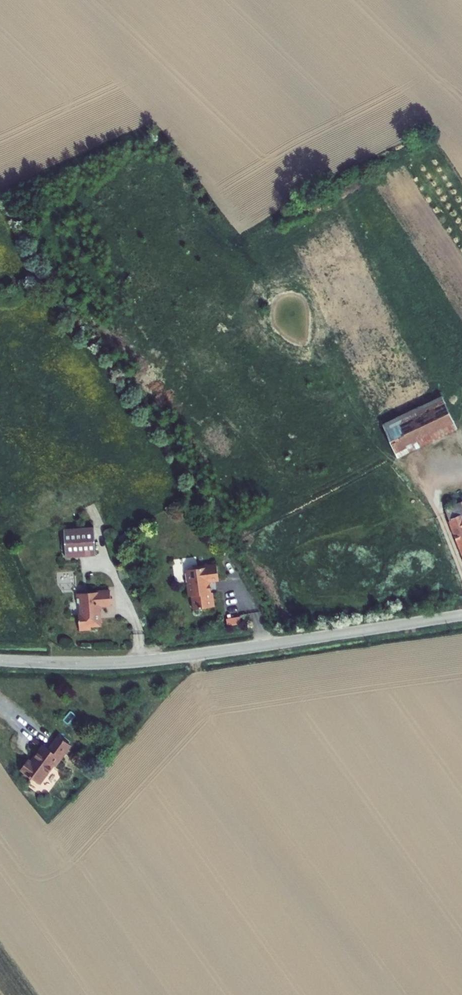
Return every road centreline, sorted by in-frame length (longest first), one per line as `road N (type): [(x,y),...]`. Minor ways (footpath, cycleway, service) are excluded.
road 1 (residential): [(0,660),(146,660),(461,614)]

